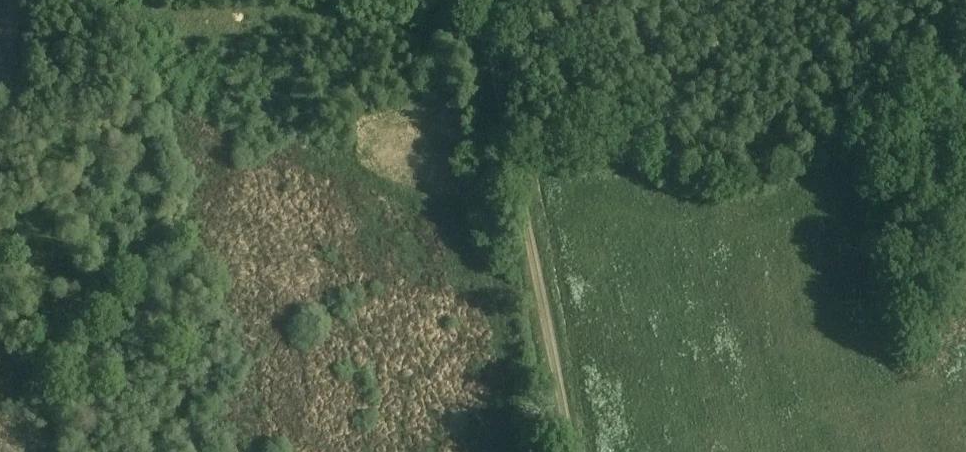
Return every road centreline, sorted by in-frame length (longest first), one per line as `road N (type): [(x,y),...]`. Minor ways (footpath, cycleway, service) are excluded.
road 1 (track): [(487,0),(573,451)]

